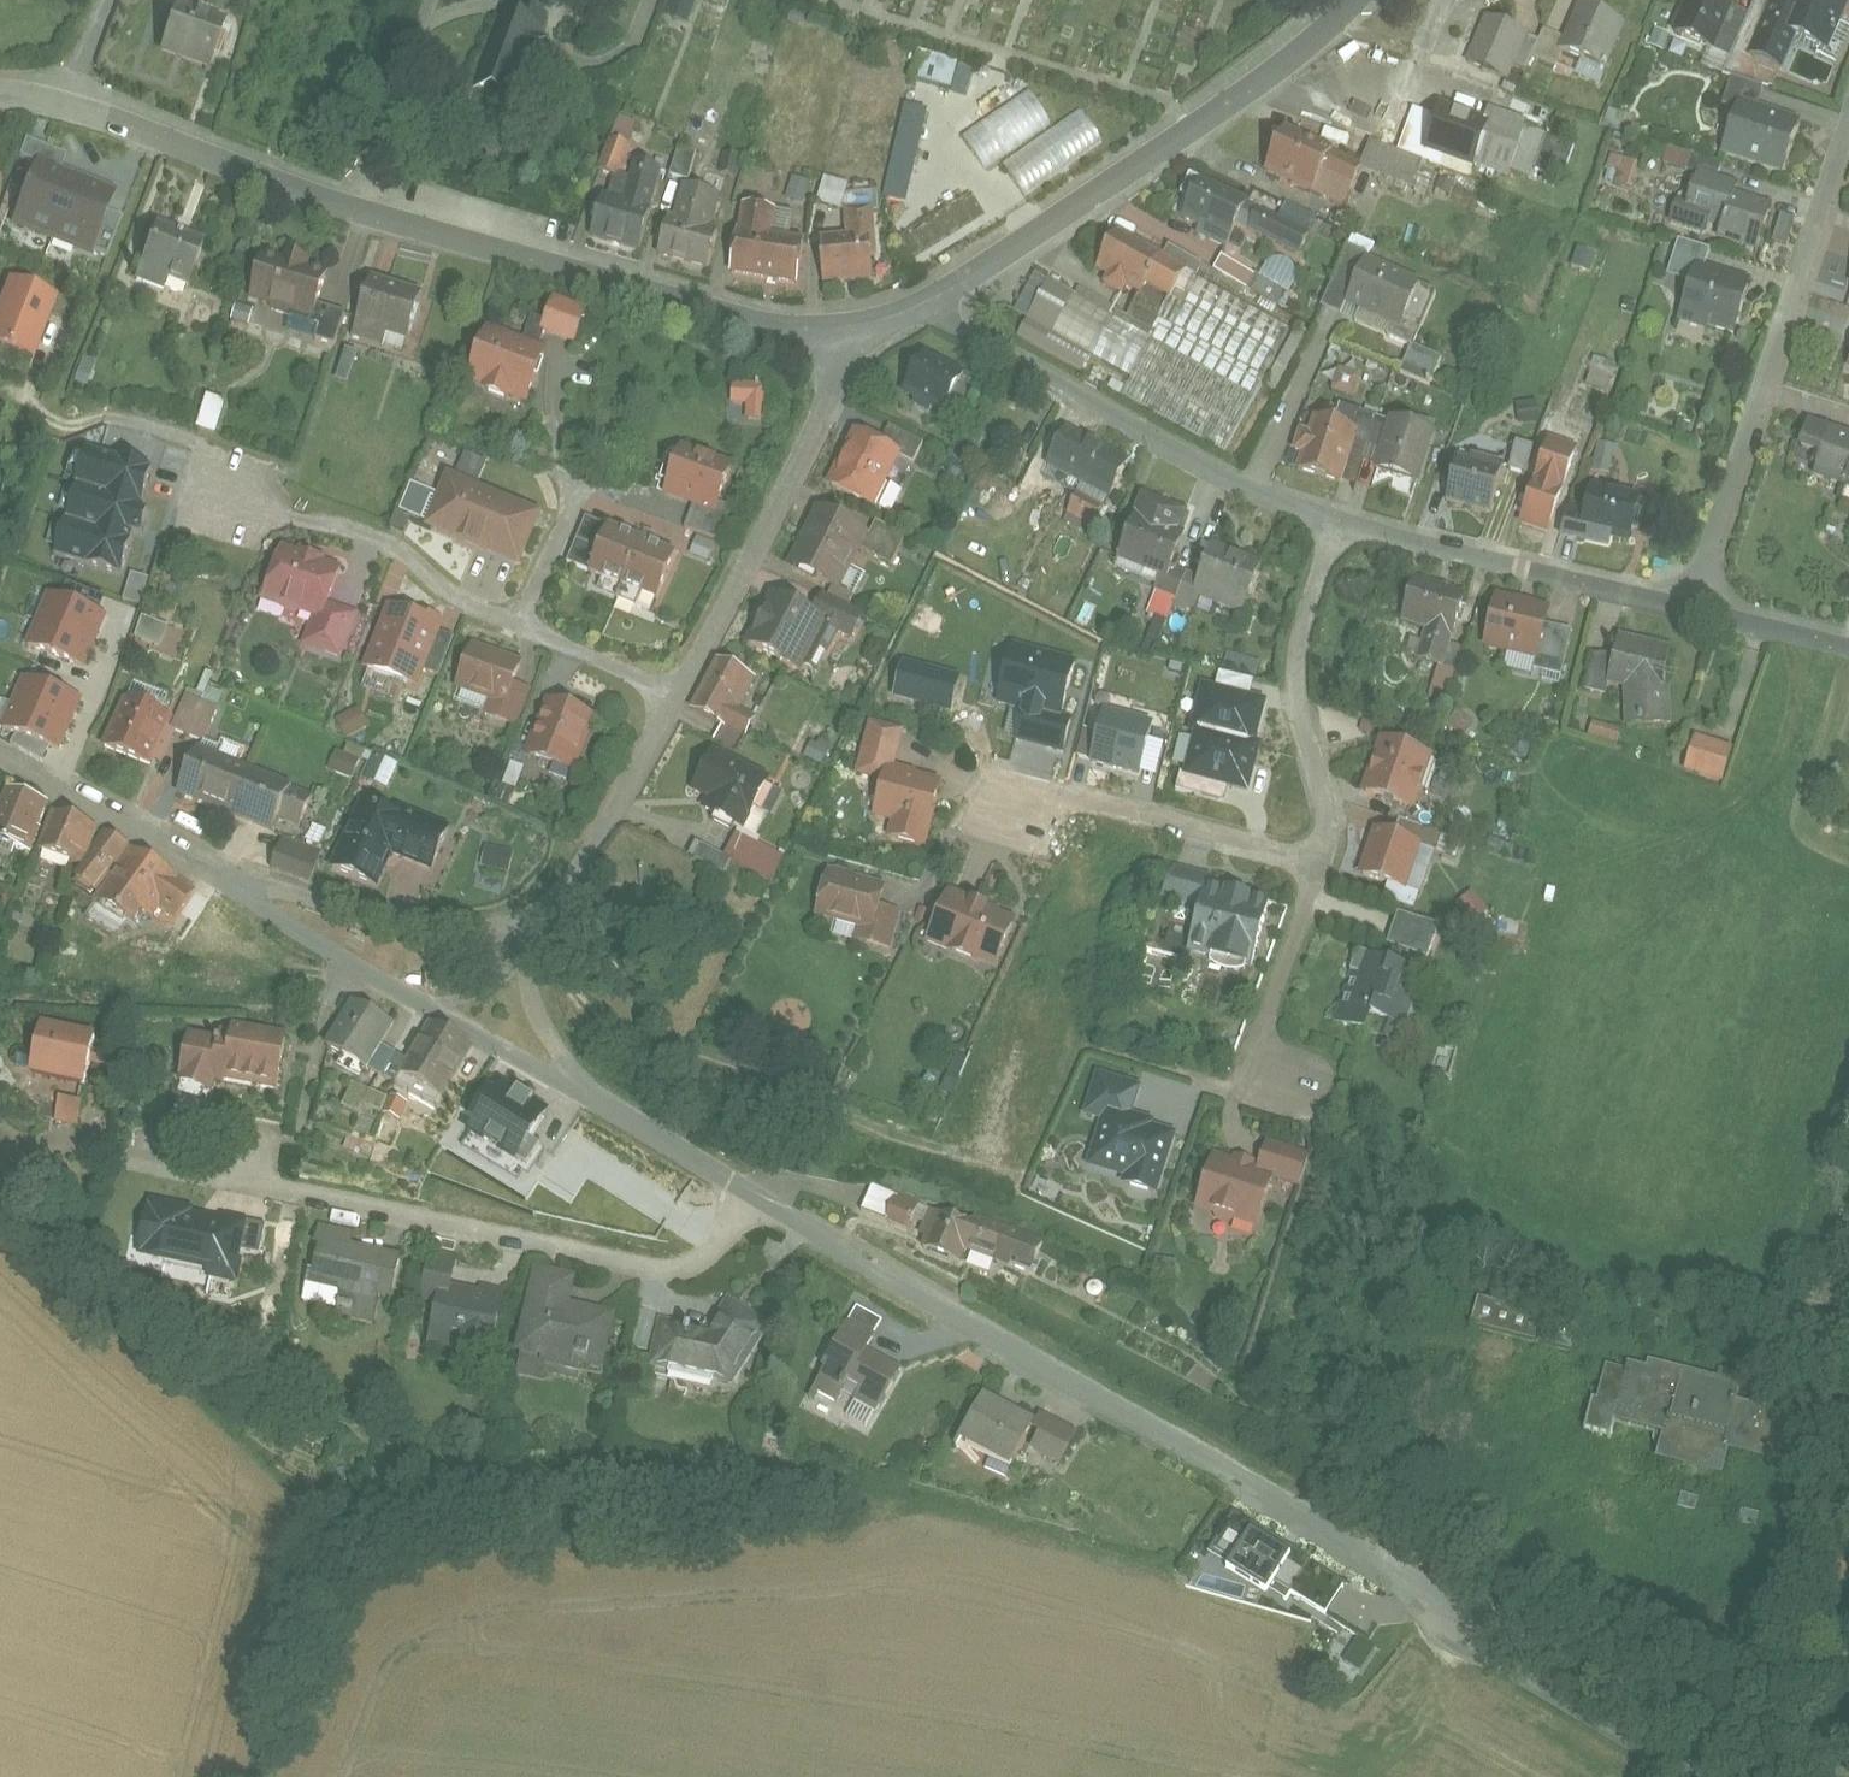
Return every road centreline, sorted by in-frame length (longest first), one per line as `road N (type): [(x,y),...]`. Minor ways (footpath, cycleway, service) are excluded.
road 1 (residential): [(0,89),(68,98),(359,204),(736,315),(846,326)]
road 2 (residential): [(1414,1575),(759,1206)]
road 3 (residential): [(759,1206),(715,1261),(690,1277),(656,1283),(595,1263),(86,1162)]
road 4 (residential): [(925,302),(1164,142),(1317,32),(1348,0)]
road 5 (residential): [(1701,608),(1848,142)]
road 6 (residential): [(1414,1575),(1797,1749),(1848,1764)]
road 7 (residential): [(925,302),(1223,471),(1341,519)]
road 8 (residential): [(846,326),(832,382),(682,691)]
road 9 (residential): [(1341,519),(1701,608)]
road 10 (residential): [(351,979),(333,1015),(274,1026),(23,1023)]
road 11 (residential): [(1341,519),(1302,627),(1296,687),(1328,815),(1323,856)]
road 12 (residential): [(1691,1776),(1456,1635),(1414,1575)]
road 13 (residential): [(525,625),(474,604),(379,539),(236,491)]
road 14 (residential): [(525,941),(430,947),(213,888)]
road 15 (residential): [(1323,856),(1075,802),(1011,811)]
road 16 (residential): [(682,691),(591,873),(560,915),(525,941)]
road 17 (residential): [(602,1113),(351,979)]
road 18 (residential): [(1323,856),(1262,1052),(1287,1095)]
road 19 (residential): [(213,888),(0,761)]
road 20 (residential): [(525,941),(547,1034),(602,1113)]
road 21 (residential): [(759,1206),(602,1113)]
road 22 (residential): [(682,691),(525,625)]
road 23 (residential): [(351,979),(213,888)]
road 24 (residential): [(525,625),(585,479)]
road 25 (residential): [(1701,608),(1848,642)]

